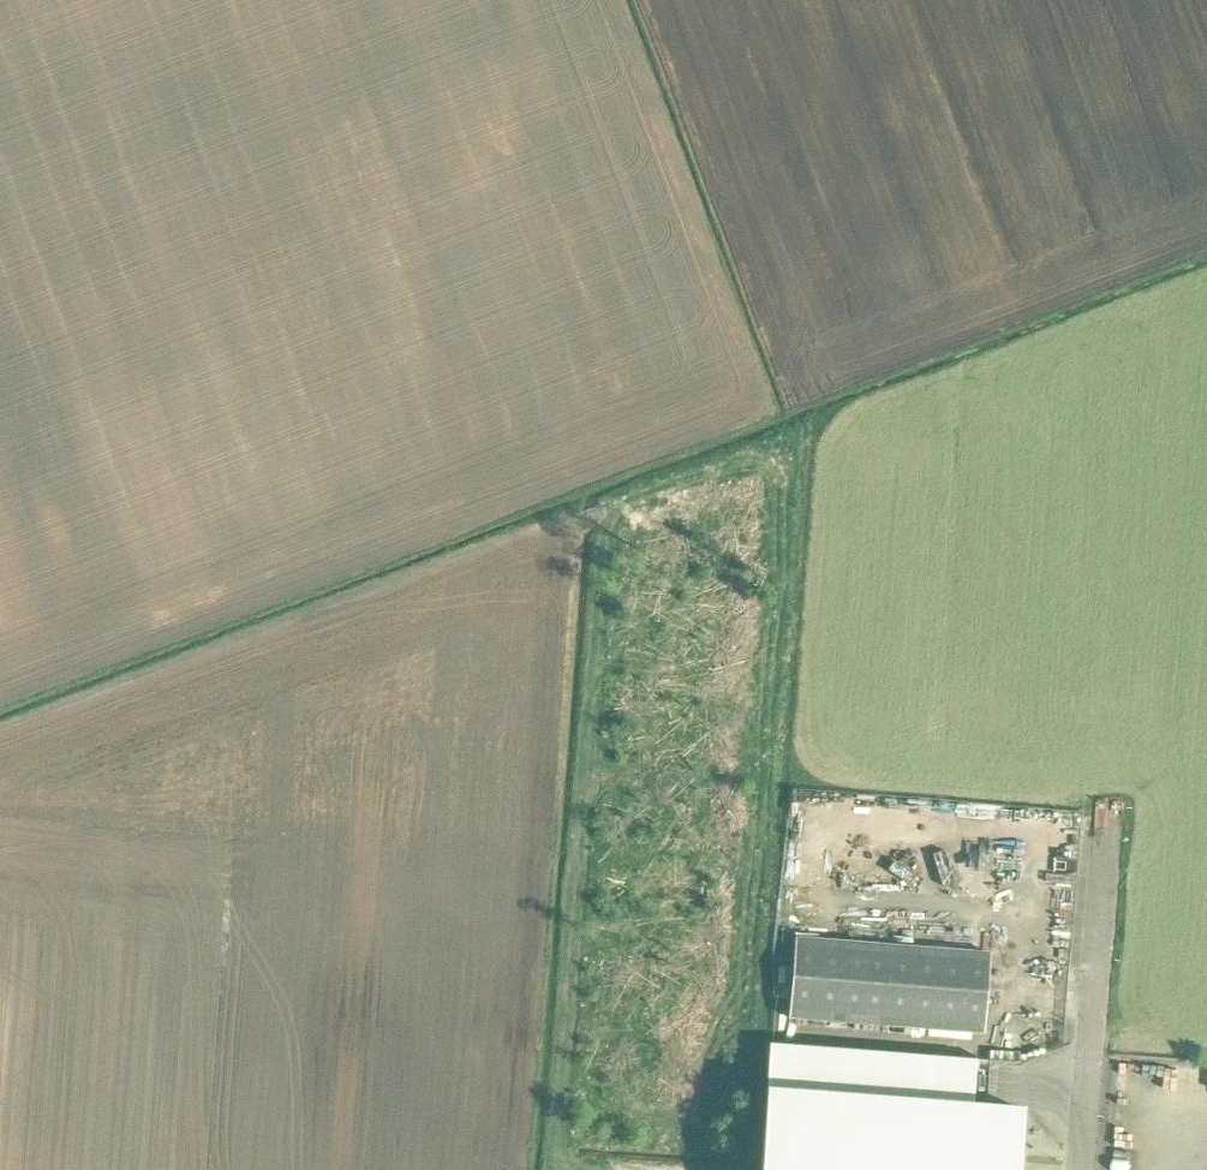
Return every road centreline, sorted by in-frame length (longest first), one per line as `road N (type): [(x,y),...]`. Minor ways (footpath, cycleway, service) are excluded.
road 1 (unclassified): [(1081,1169),(1103,904)]

